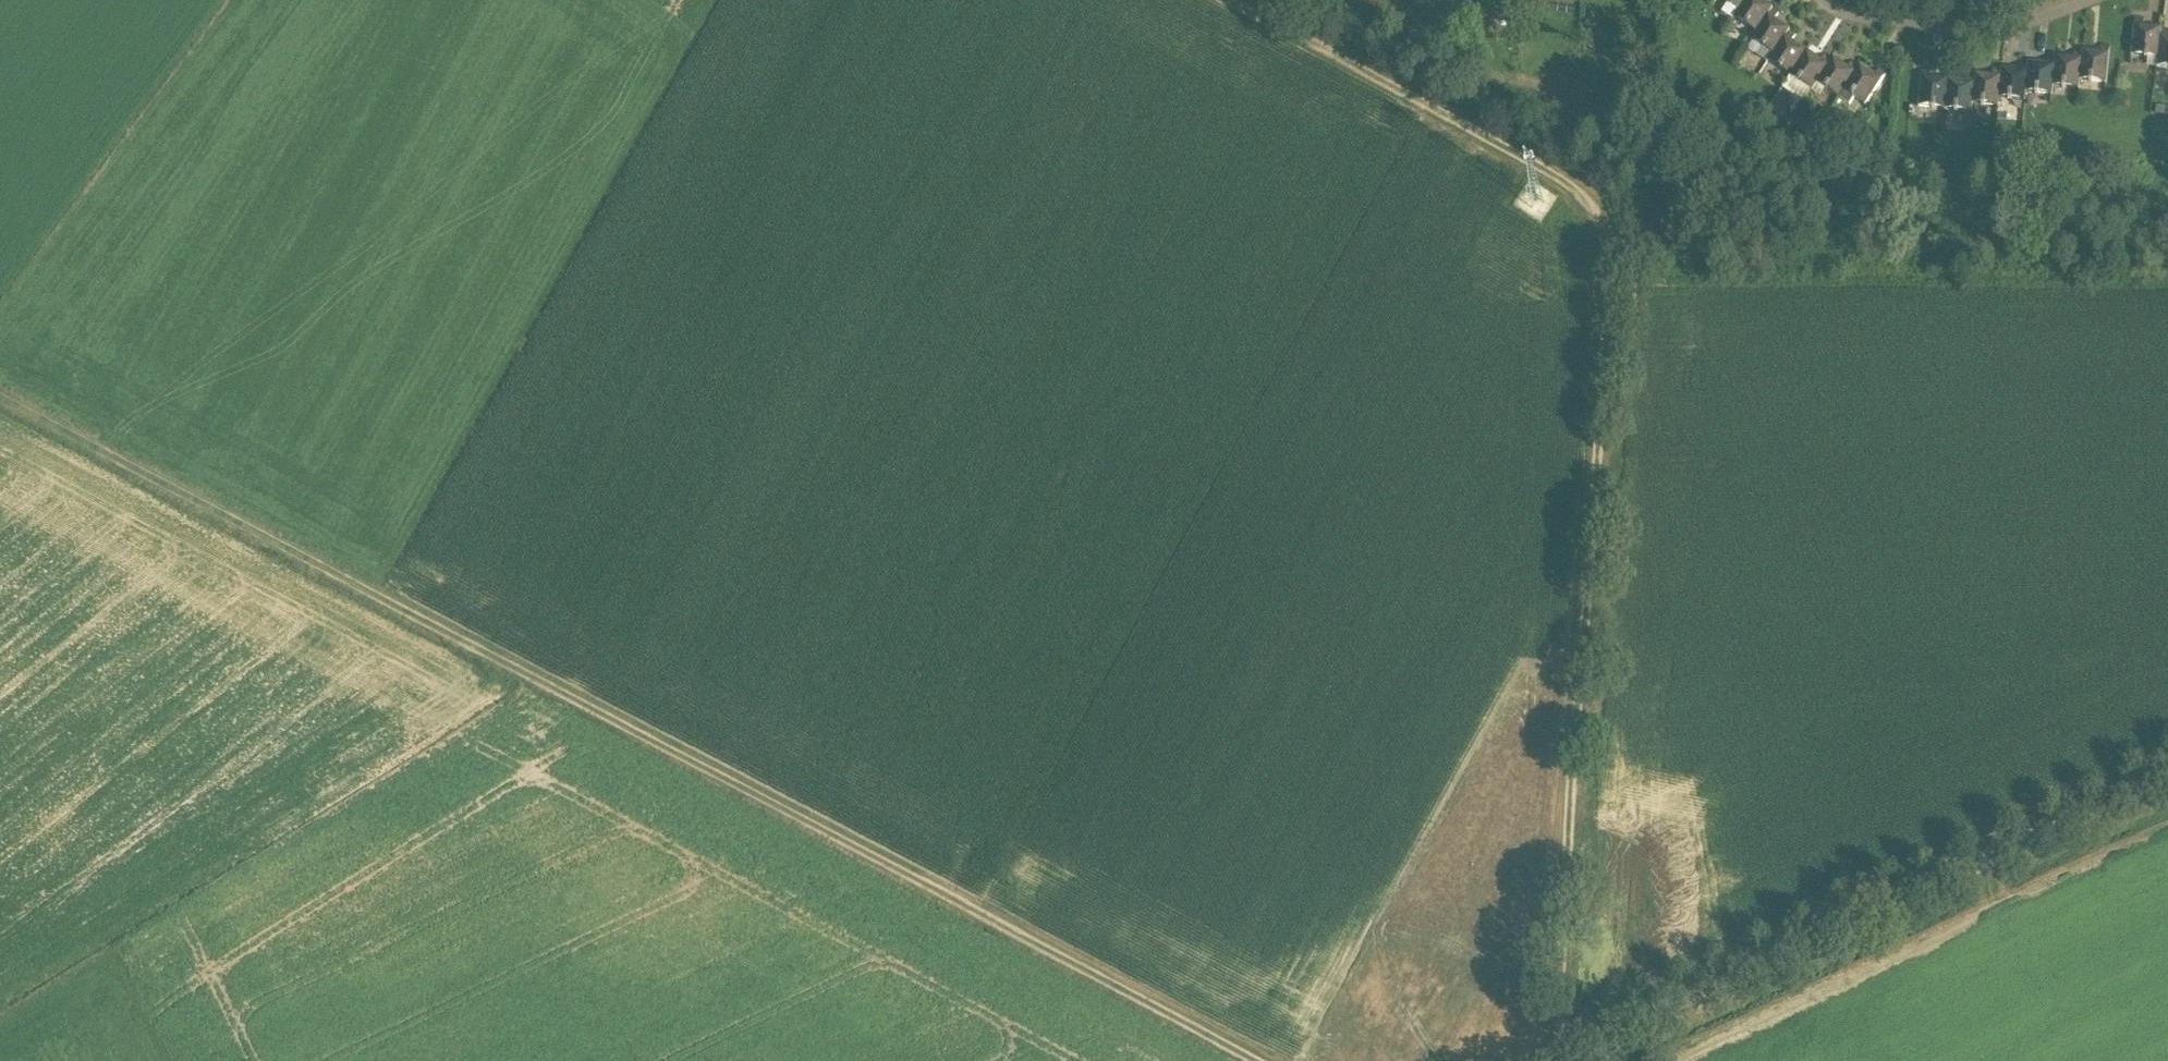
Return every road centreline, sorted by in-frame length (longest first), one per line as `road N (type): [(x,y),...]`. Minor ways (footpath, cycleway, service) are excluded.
road 1 (track): [(1239,1060),(0,403)]
road 2 (track): [(1559,1058),(1614,271),(1608,219),(1584,189),(1228,0)]
road 3 (unclassified): [(1554,1060),(2167,777)]

